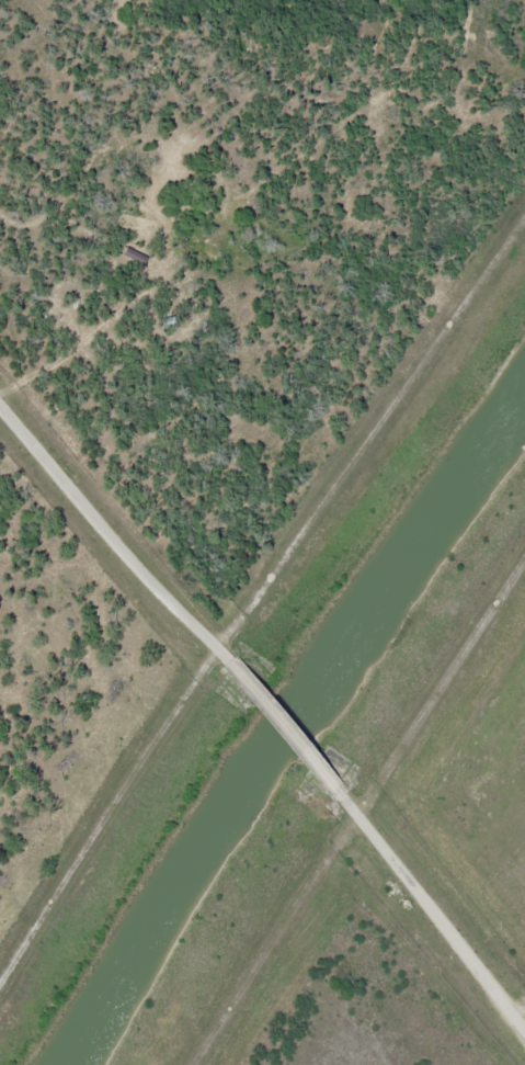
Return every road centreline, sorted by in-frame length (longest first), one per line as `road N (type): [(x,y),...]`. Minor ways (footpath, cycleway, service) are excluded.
road 1 (track): [(524,215),(220,644),(0,987)]
road 2 (track): [(195,1064),(524,571)]
road 3 (residential): [(236,660),(0,397)]
road 4 (residential): [(524,1033),(362,816)]
road 5 (residential): [(362,816),(236,660)]

